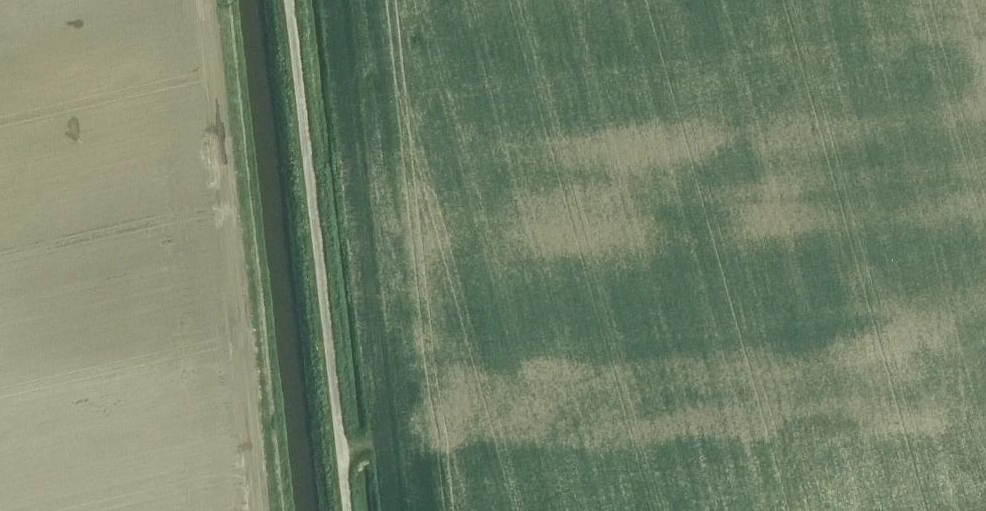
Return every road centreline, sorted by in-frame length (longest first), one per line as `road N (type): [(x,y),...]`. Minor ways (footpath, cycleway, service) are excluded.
road 1 (unclassified): [(352,510),(295,0)]

